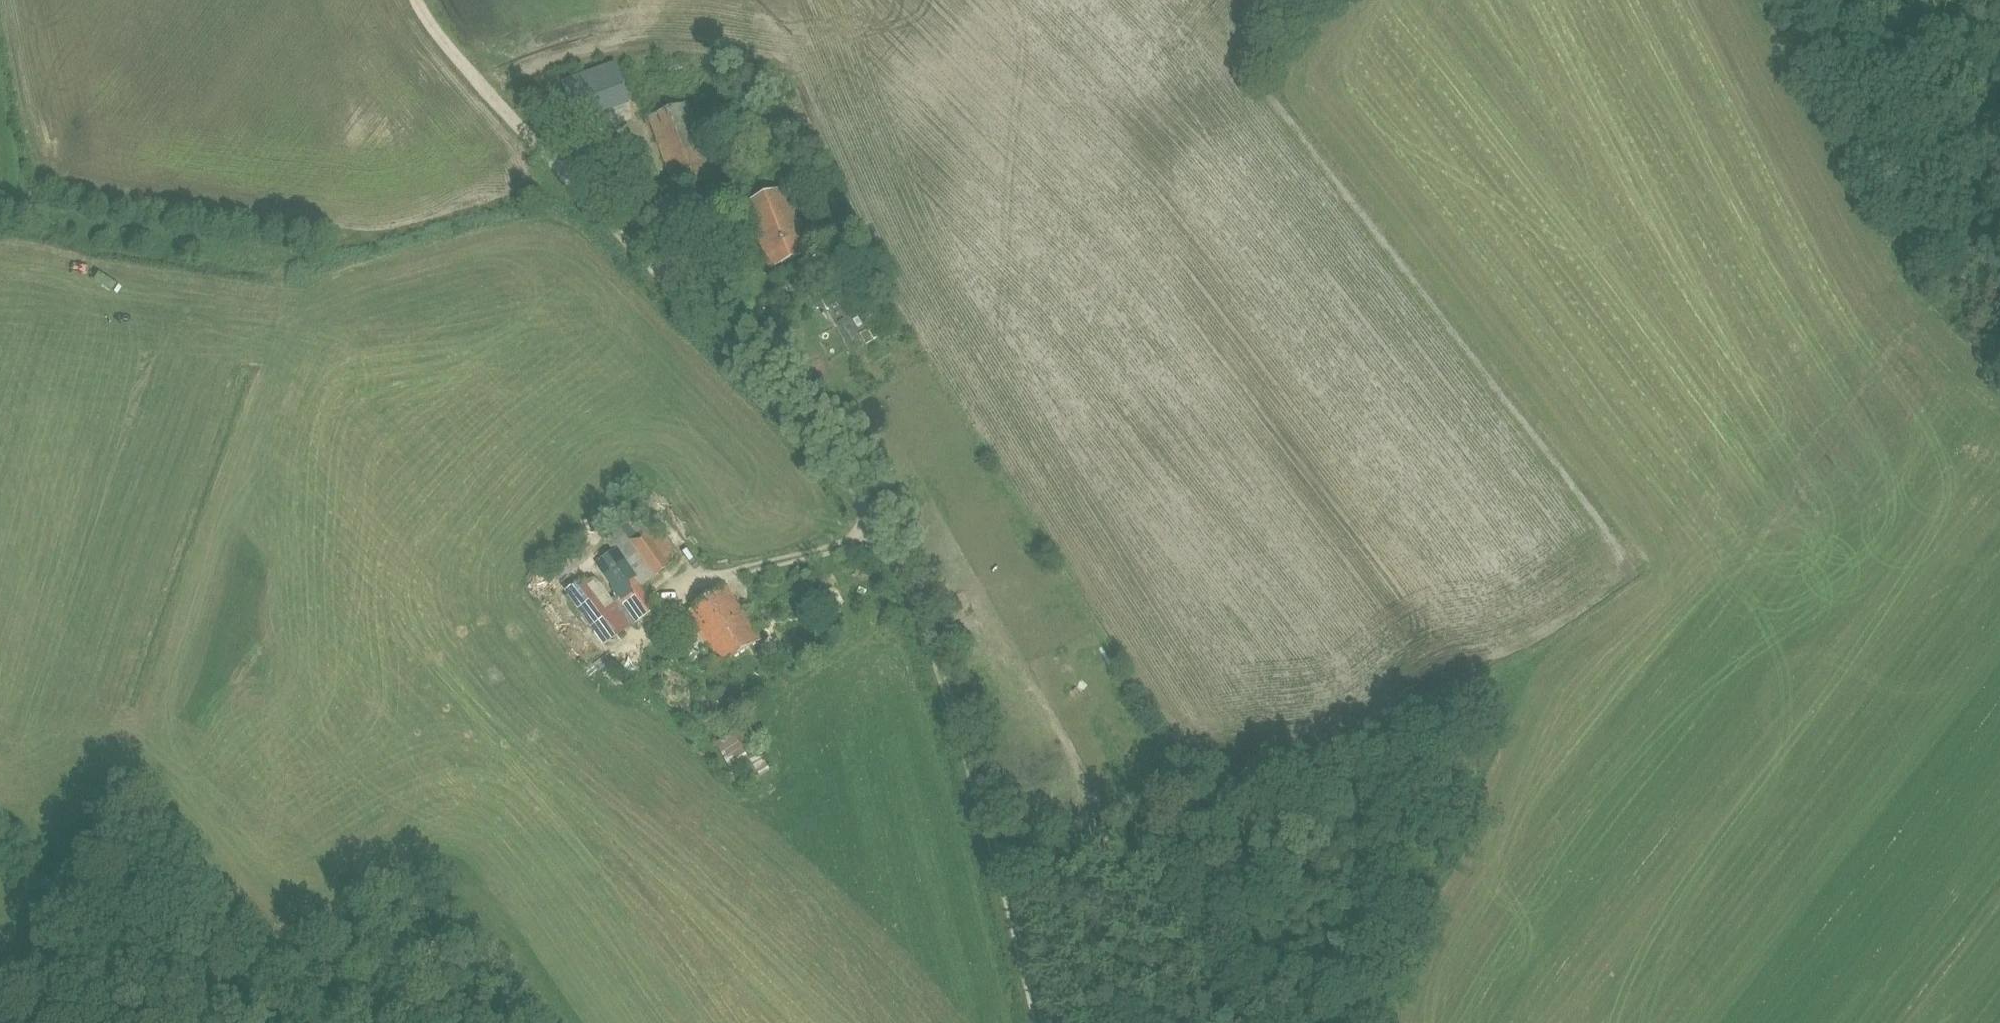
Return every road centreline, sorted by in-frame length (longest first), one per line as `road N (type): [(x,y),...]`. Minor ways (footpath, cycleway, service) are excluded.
road 1 (track): [(417,0),(481,81),(792,416),(876,525),(836,547),(698,583),(655,627),(609,654)]
road 2 (track): [(876,525),(948,699),(1035,1022)]

